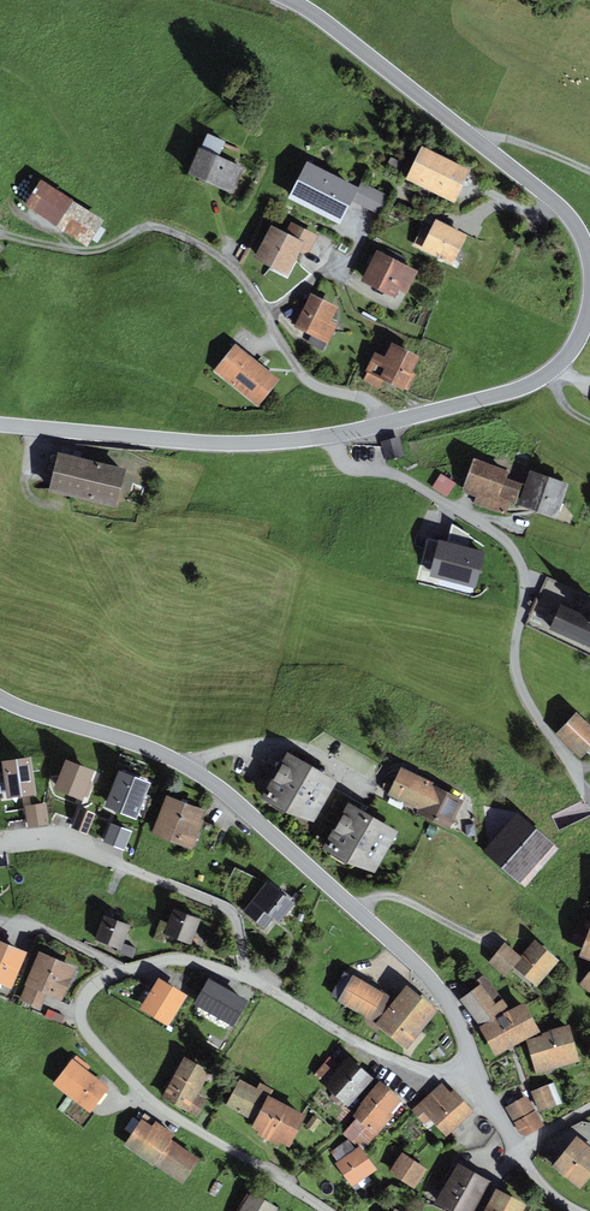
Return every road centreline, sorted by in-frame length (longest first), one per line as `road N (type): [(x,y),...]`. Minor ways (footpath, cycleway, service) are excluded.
road 1 (residential): [(248,978),(206,963),(140,968),(96,987),(81,1015),(91,1036),(171,1119),(323,1210)]
road 2 (residential): [(589,797),(520,687),(515,663),(526,581),(516,552),(397,476),(345,461),(333,435)]
road 3 (residential): [(0,236),(83,252),(152,229),(177,233),(227,265),(307,384),(354,396),(391,421)]
road 4 (tertiary): [(589,254),(558,201),(320,15),(289,0)]
road 5 (tertiary): [(0,424),(236,441),(333,435)]
road 6 (residential): [(0,844),(74,843),(231,910),(248,978)]
road 7 (residential): [(475,1085),(387,1056),(248,978)]
road 8 (tertiary): [(391,421),(548,375),(589,312)]
road 9 (tertiary): [(359,912),(219,784),(190,768)]
road 10 (tertiary): [(475,1085),(466,1040),(437,986),(359,912)]
road 11 (tertiary): [(190,768),(0,698)]
road 12 (residential): [(190,768),(237,747),(288,743),(375,789)]
road 13 (residential): [(359,912),(390,895),(492,942)]
road 14 (track): [(474,135),(508,138),(589,170)]

